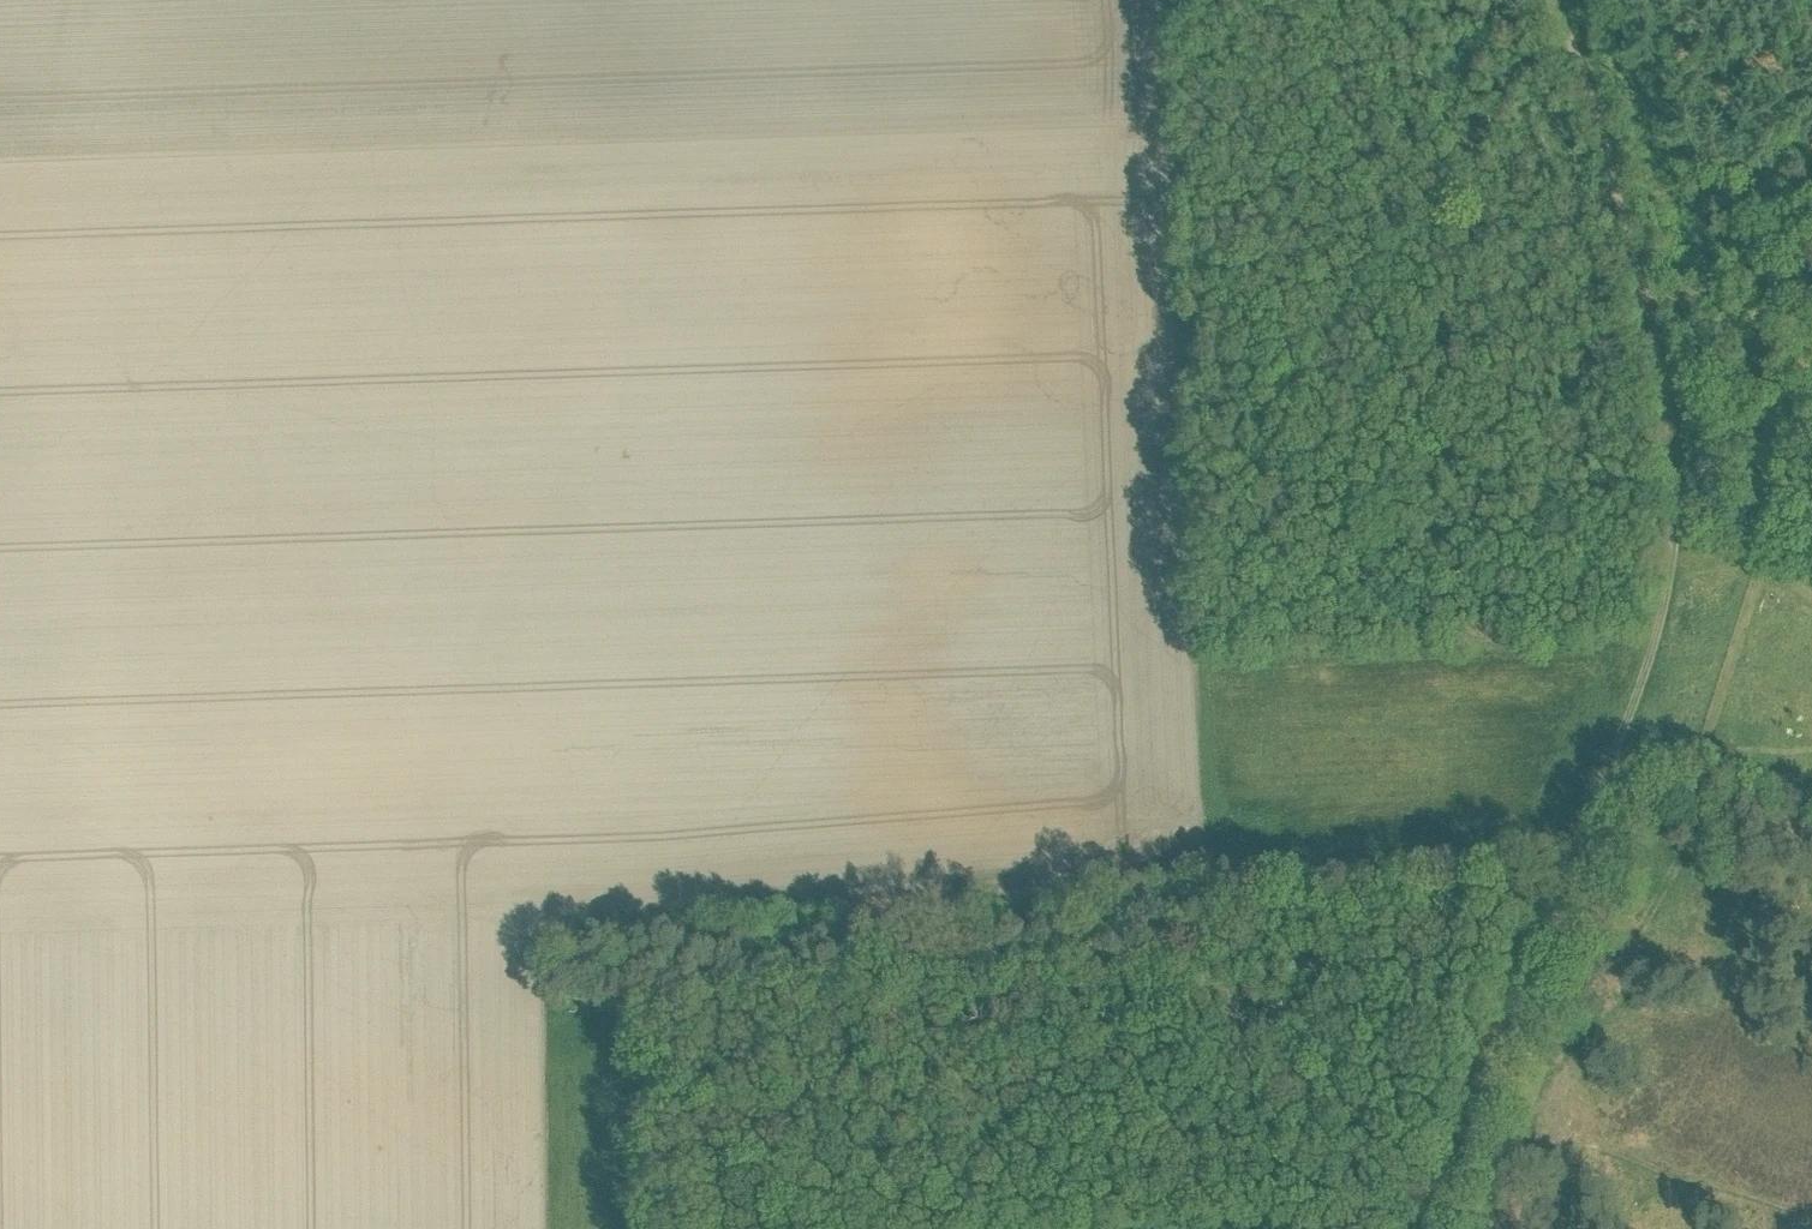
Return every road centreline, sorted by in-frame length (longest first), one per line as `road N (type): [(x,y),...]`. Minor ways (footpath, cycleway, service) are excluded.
road 1 (track): [(1424,1228),(1628,712),(1656,618),(1674,487),(1624,240),(1549,0)]

